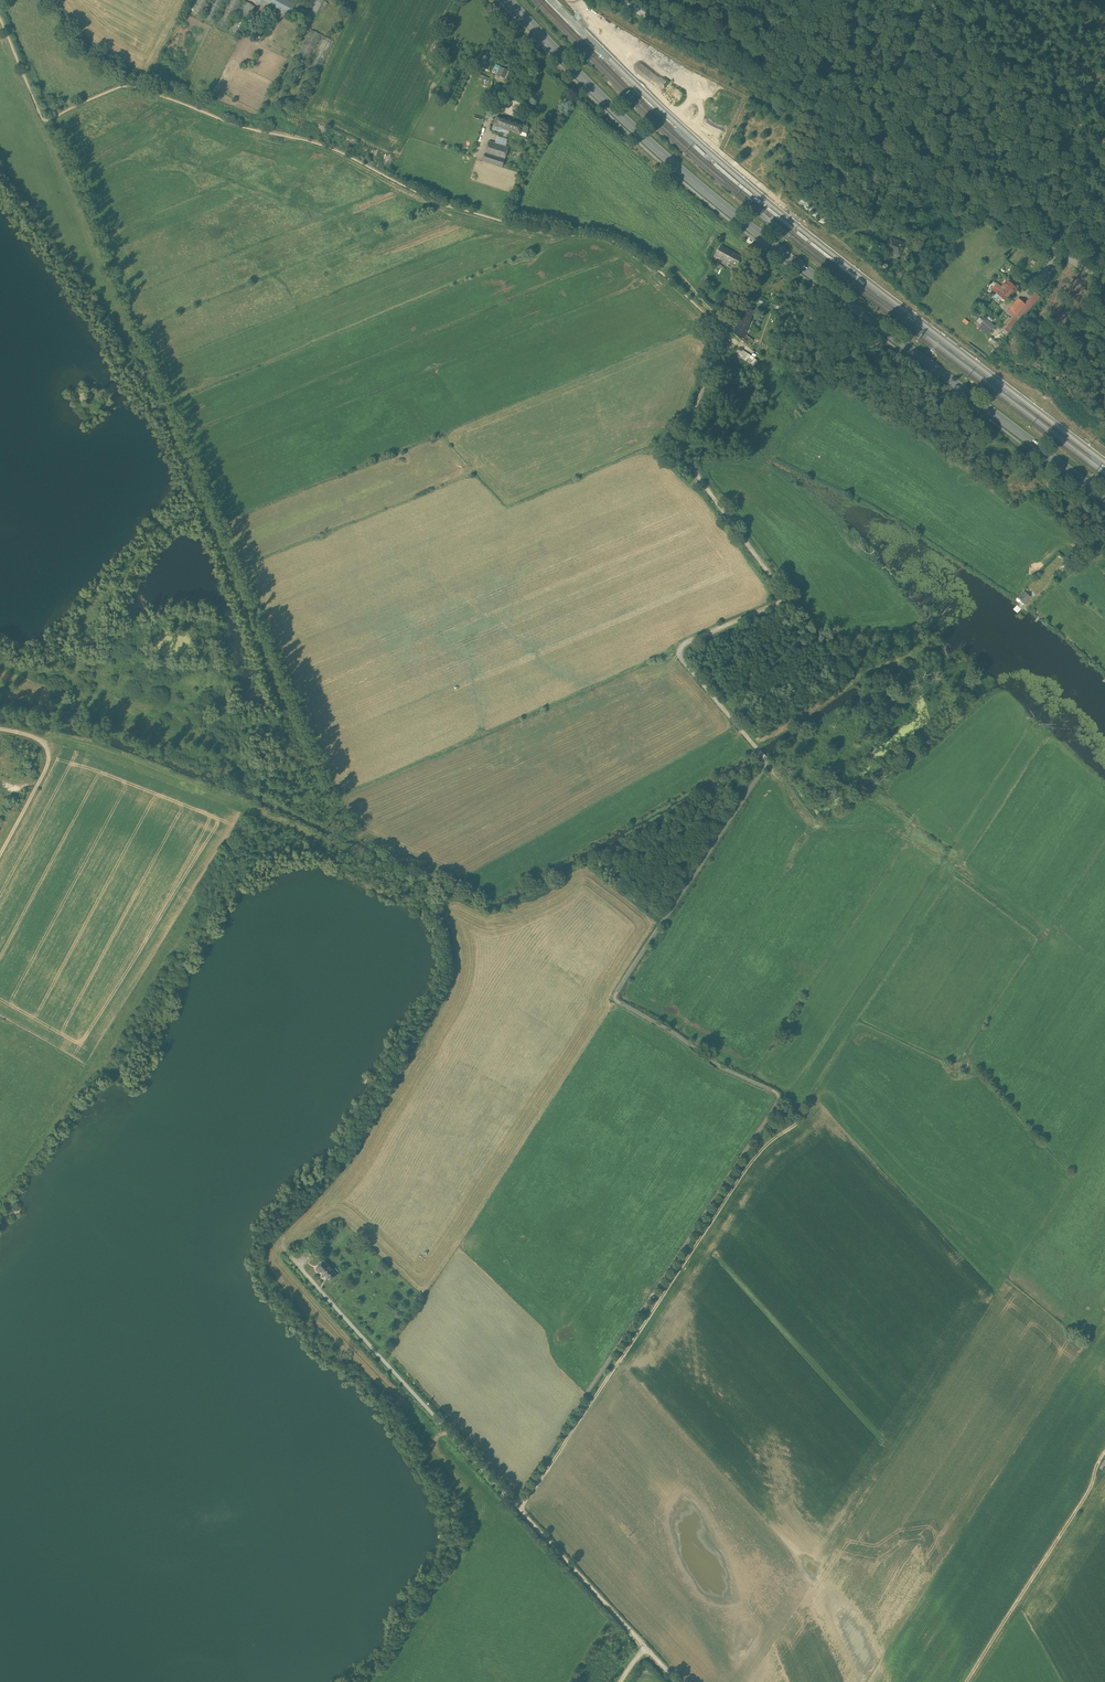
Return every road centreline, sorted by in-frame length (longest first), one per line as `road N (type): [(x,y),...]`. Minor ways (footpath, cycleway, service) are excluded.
road 1 (unclassified): [(766,759),(680,650),(781,597),(684,447),(762,236)]
road 2 (residential): [(615,0),(820,110),(1104,281)]
road 3 (unclassified): [(646,1648),(295,1261)]
road 4 (track): [(521,1512),(741,1175),(812,1107)]
road 5 (secondary): [(1104,498),(762,236)]
road 6 (secondary): [(762,236),(634,128),(508,0)]
road 7 (track): [(965,1681),(1085,1498),(1104,1452)]
road 8 (track): [(566,236),(585,226),(618,234),(674,270),(714,313),(733,313)]
road 9 (track): [(0,729),(38,736),(52,752),(0,857)]
road 10 (track): [(162,713),(93,674),(65,678),(0,662)]
road 11 (track): [(781,597),(862,694)]

